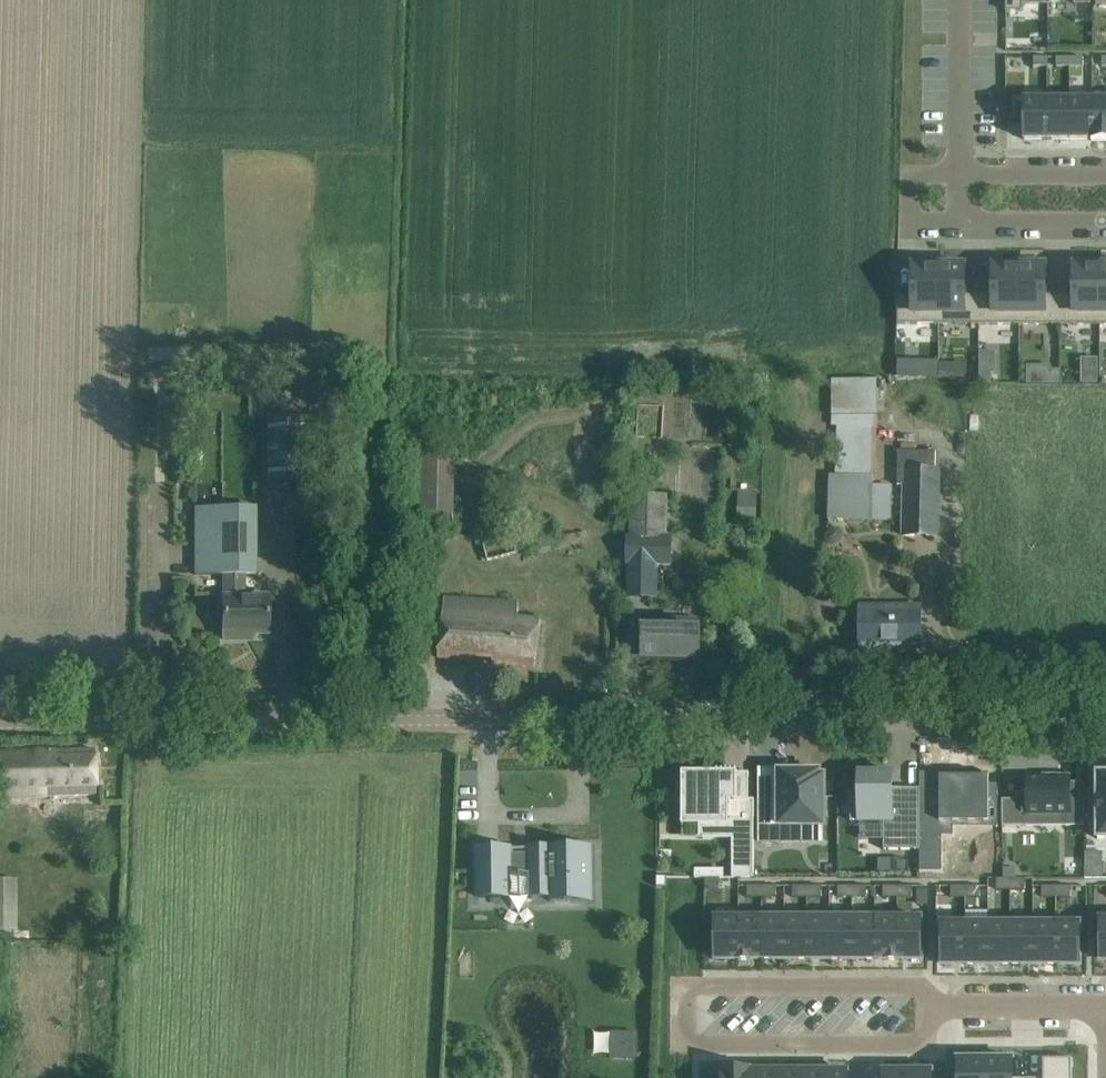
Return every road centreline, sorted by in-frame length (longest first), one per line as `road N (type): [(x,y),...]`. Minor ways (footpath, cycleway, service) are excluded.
road 1 (unclassified): [(0,722),(1105,712)]
road 2 (residential): [(936,1007),(918,1042),(698,1046),(683,1029),(684,996),(698,986),(917,986)]
road 3 (residential): [(962,0),(963,174)]
road 4 (residential): [(936,1007),(1105,1006)]
road 5 (residential): [(963,174),(907,173),(906,220),(964,219)]
road 6 (residential): [(1105,175),(963,174)]
road 7 (residential): [(964,219),(1105,219)]

